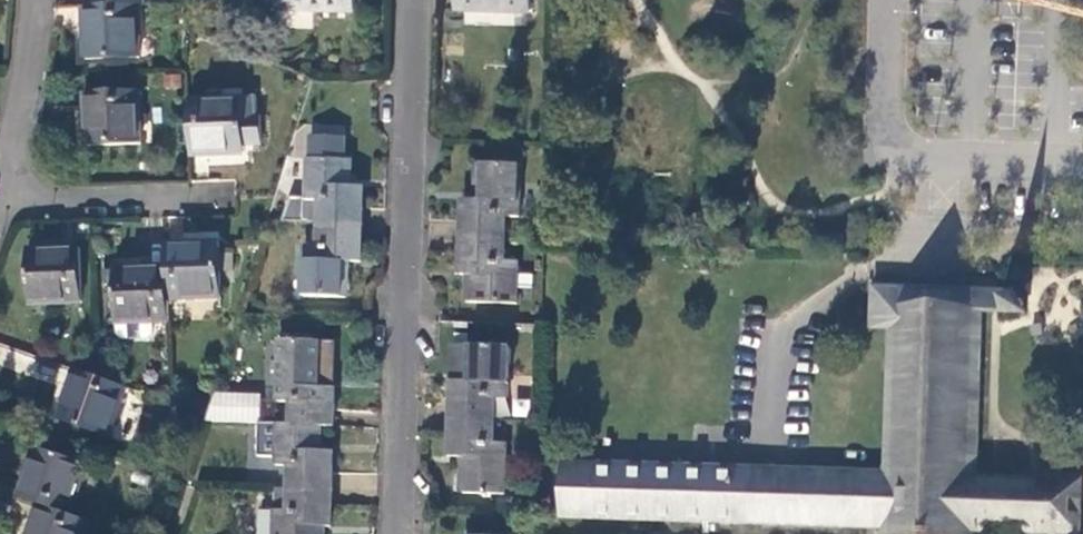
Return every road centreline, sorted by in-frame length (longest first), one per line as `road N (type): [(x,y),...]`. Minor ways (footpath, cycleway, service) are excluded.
road 1 (residential): [(415,0),(400,533)]
road 2 (residential): [(890,0),(884,130),(903,154),(1082,161)]
road 3 (residential): [(1,202),(221,197)]
road 4 (residential): [(38,0),(35,50),(1,202)]

